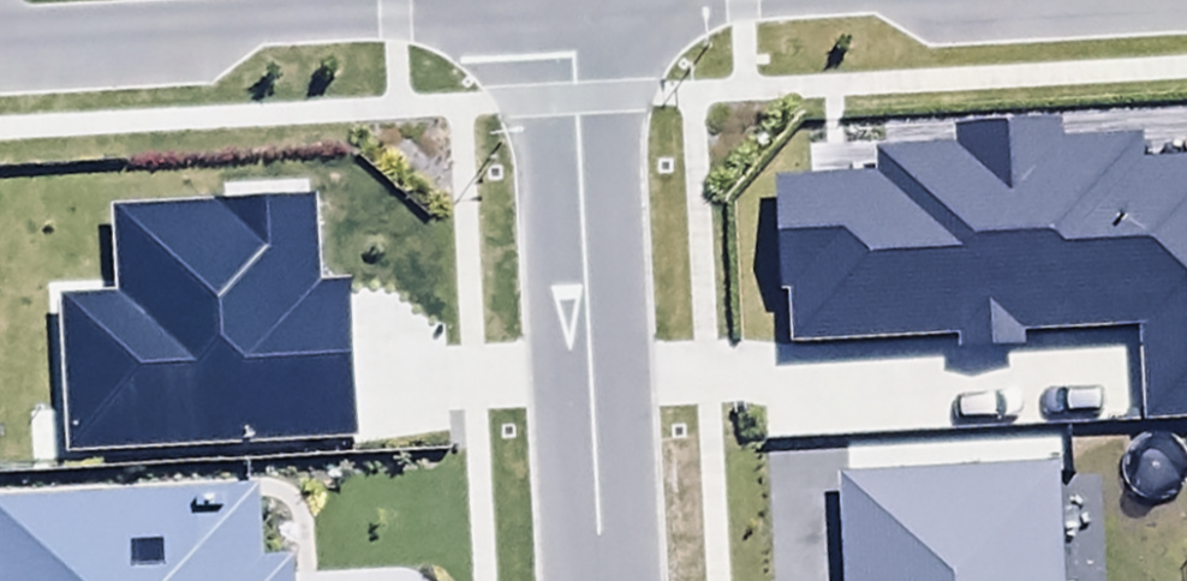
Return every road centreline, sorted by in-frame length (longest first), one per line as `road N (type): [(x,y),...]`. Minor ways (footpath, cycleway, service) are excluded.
road 1 (residential): [(568,16),(0,41)]
road 2 (residential): [(599,580),(568,16)]
road 3 (residential): [(834,0),(568,16)]

